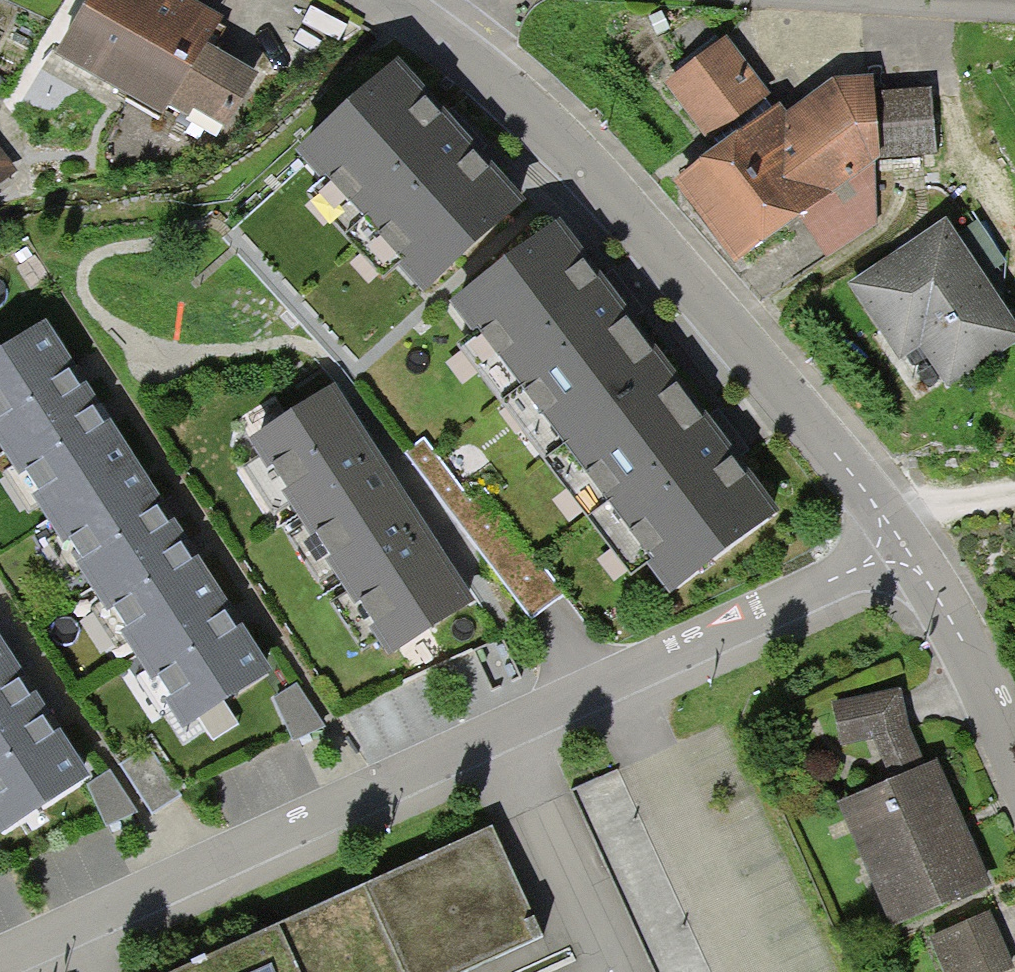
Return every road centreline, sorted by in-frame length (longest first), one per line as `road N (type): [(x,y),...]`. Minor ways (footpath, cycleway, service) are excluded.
road 1 (residential): [(0,961),(182,869),(371,794),(855,567),(898,538)]
road 2 (residential): [(451,26),(755,350),(848,459),(898,538)]
road 3 (residential): [(898,538),(968,643),(1014,748)]
road 4 (residential): [(1014,8),(883,0)]

